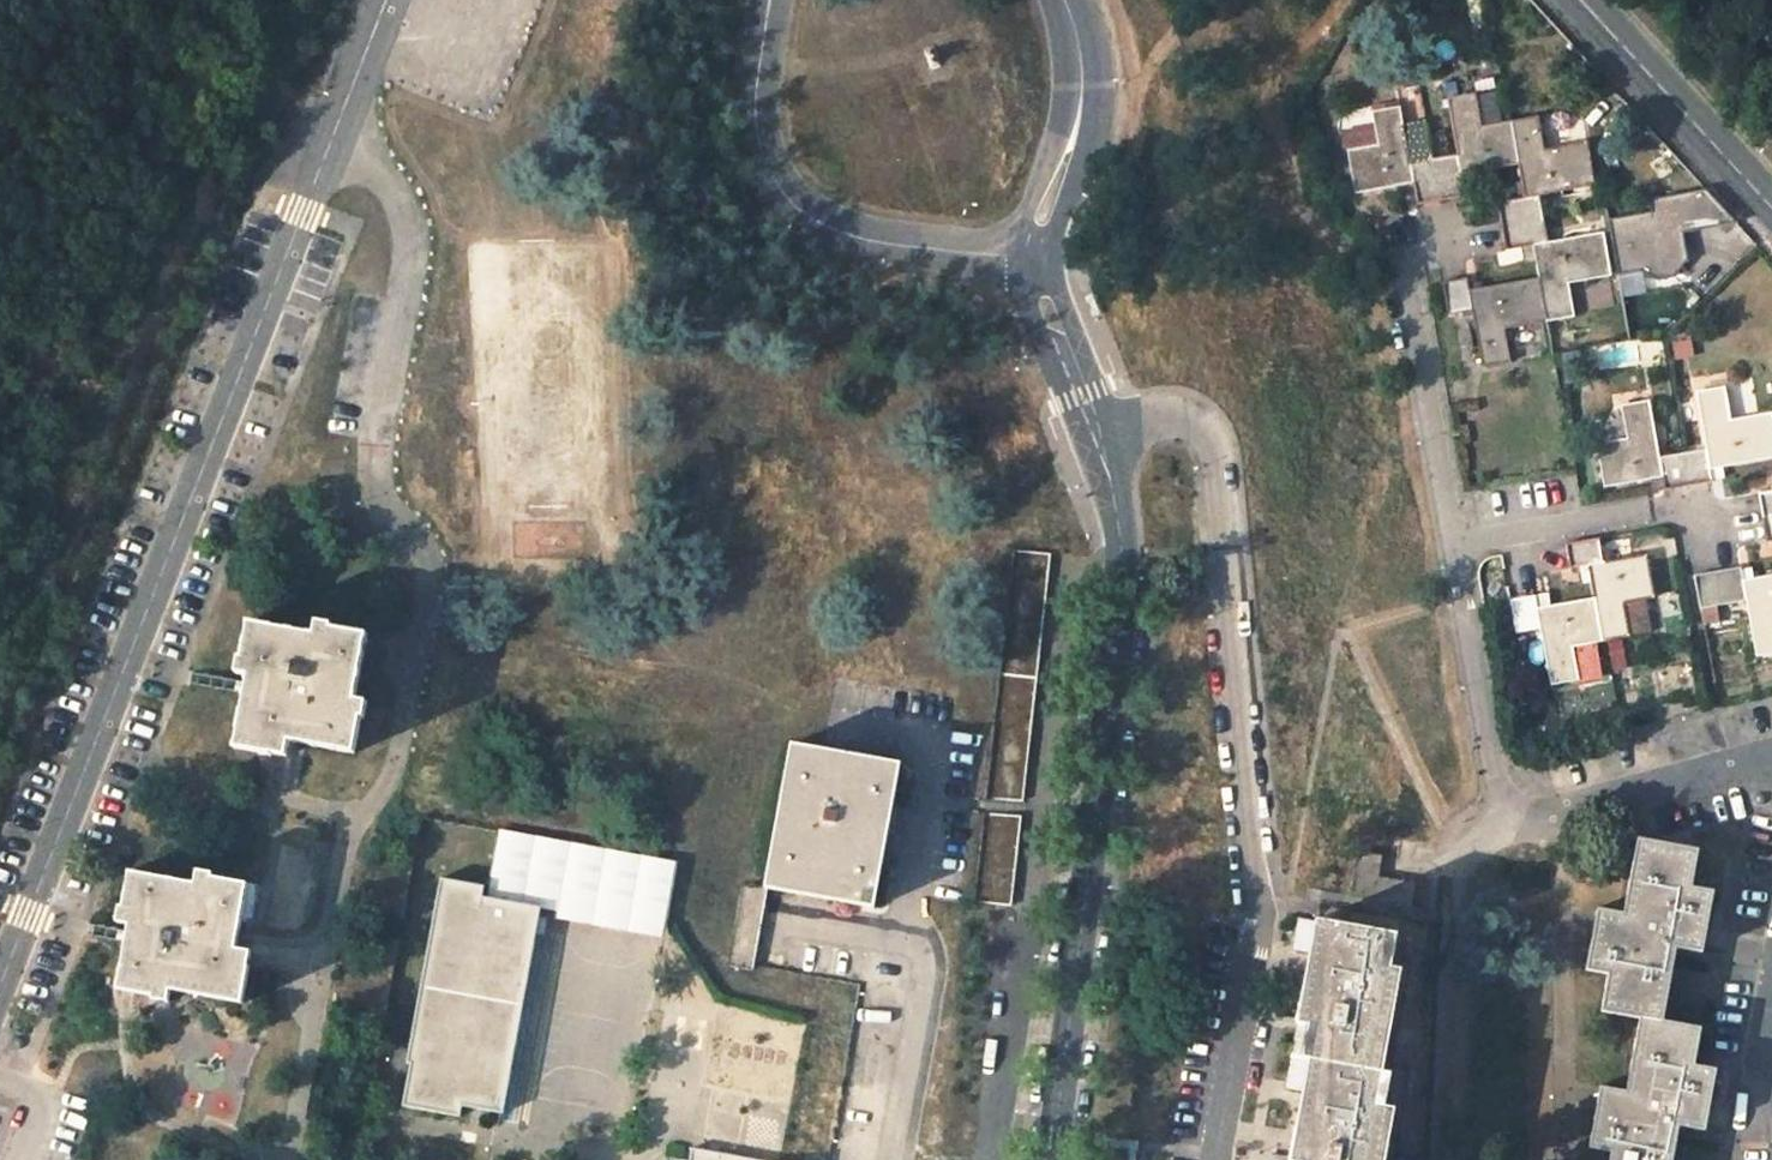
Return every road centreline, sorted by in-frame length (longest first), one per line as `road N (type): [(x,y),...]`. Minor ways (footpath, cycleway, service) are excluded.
road 1 (unclassified): [(1057,1159),(1127,573),(1095,423),(1037,255)]
road 2 (unclassified): [(330,136),(0,983)]
road 3 (unclassified): [(1037,255),(962,255),(828,230),(772,184),(758,109),(769,0)]
road 4 (residential): [(330,136),(388,175),(414,228),(374,463)]
road 5 (residential): [(1453,226),(1403,270),(1452,546)]
road 6 (residential): [(887,1159),(923,951),(792,926)]
road 7 (unclassified): [(1771,212),(1576,0)]
road 8 (residential): [(1452,546),(1509,827)]
road 9 (unclassified): [(1057,0),(1072,32),(1079,117),(1037,255)]
road 10 (residential): [(1452,546),(1691,504)]
road 11 (unclassified): [(383,0),(330,136)]

